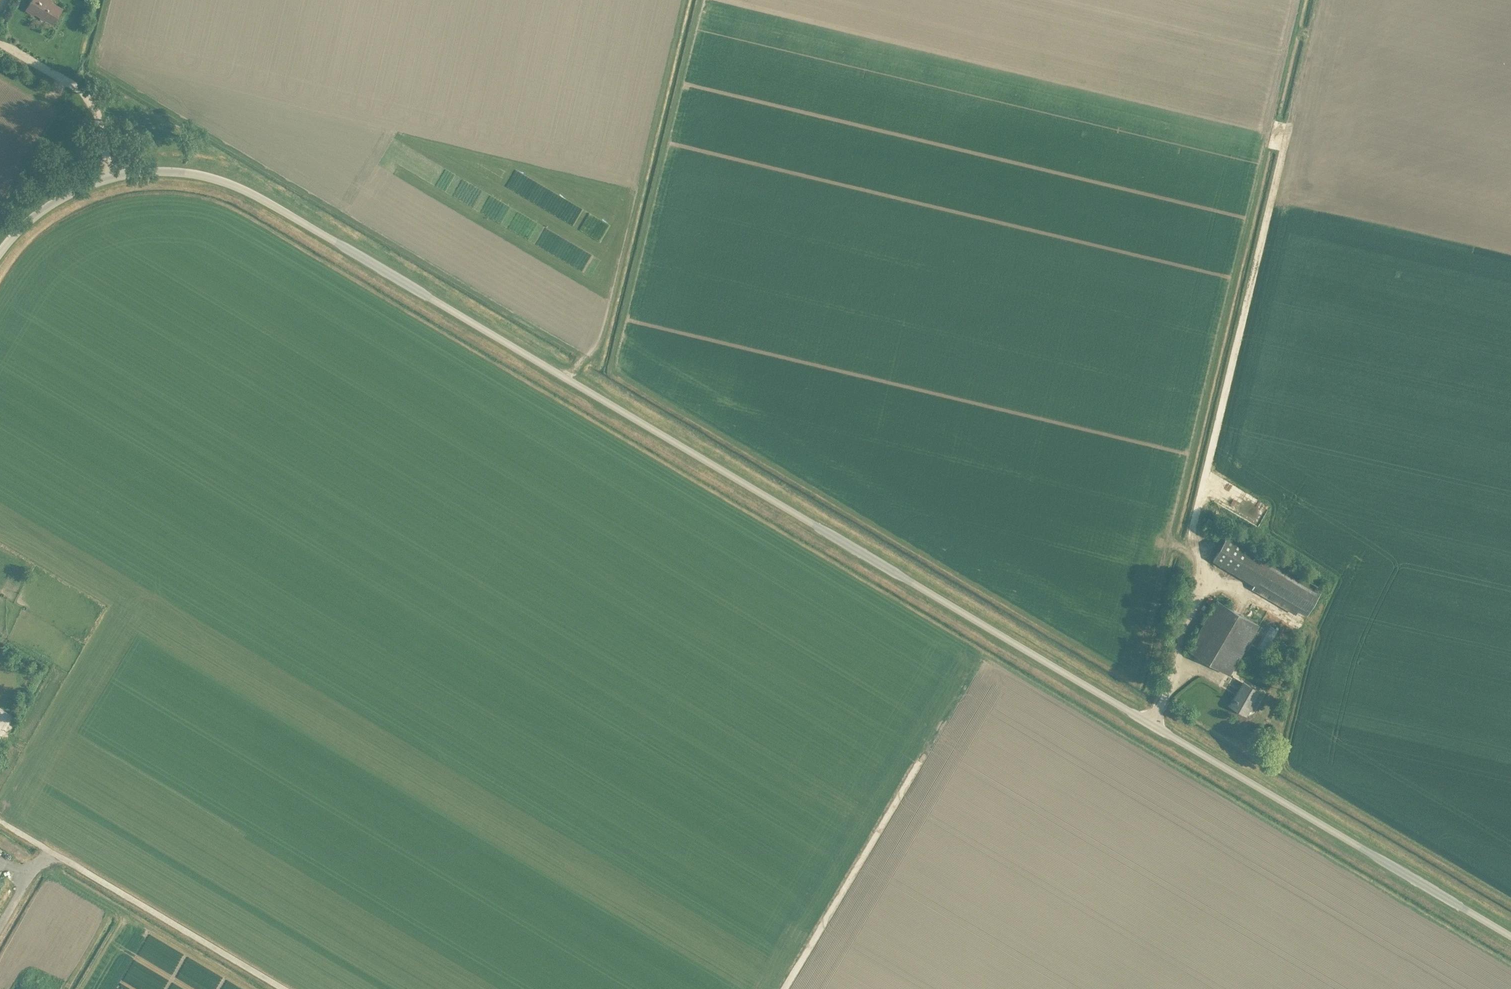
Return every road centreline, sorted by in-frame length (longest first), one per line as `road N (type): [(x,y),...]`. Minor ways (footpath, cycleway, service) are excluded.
road 1 (unclassified): [(0,251),(49,205),(112,177),(181,173),(238,187),(1510,936)]
road 2 (track): [(0,821),(285,988)]
road 3 (track): [(918,762),(783,988)]

